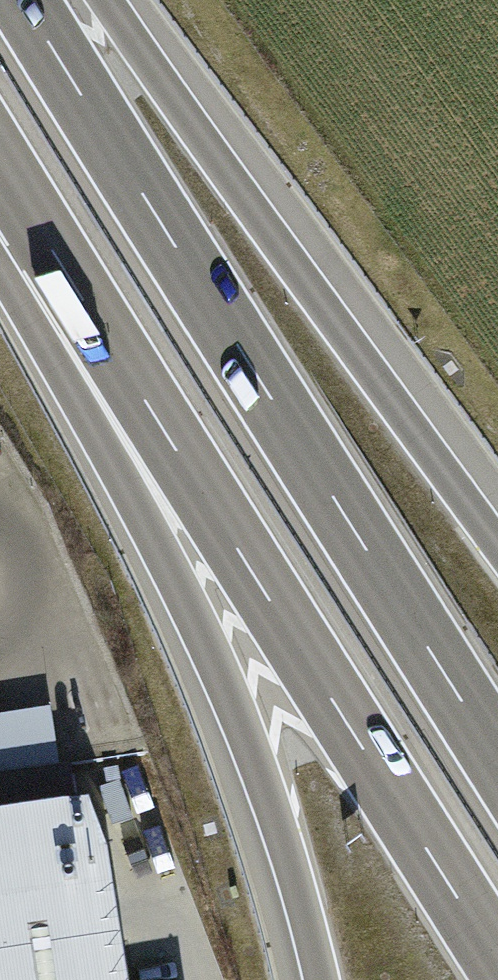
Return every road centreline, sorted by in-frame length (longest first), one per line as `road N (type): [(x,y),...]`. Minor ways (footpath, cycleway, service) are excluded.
road 1 (trunk): [(497,759),(20,0)]
road 2 (trunk): [(54,253),(497,962)]
road 3 (trunk): [(54,253),(239,718),(321,979)]
road 4 (trunk): [(497,544),(107,0)]

